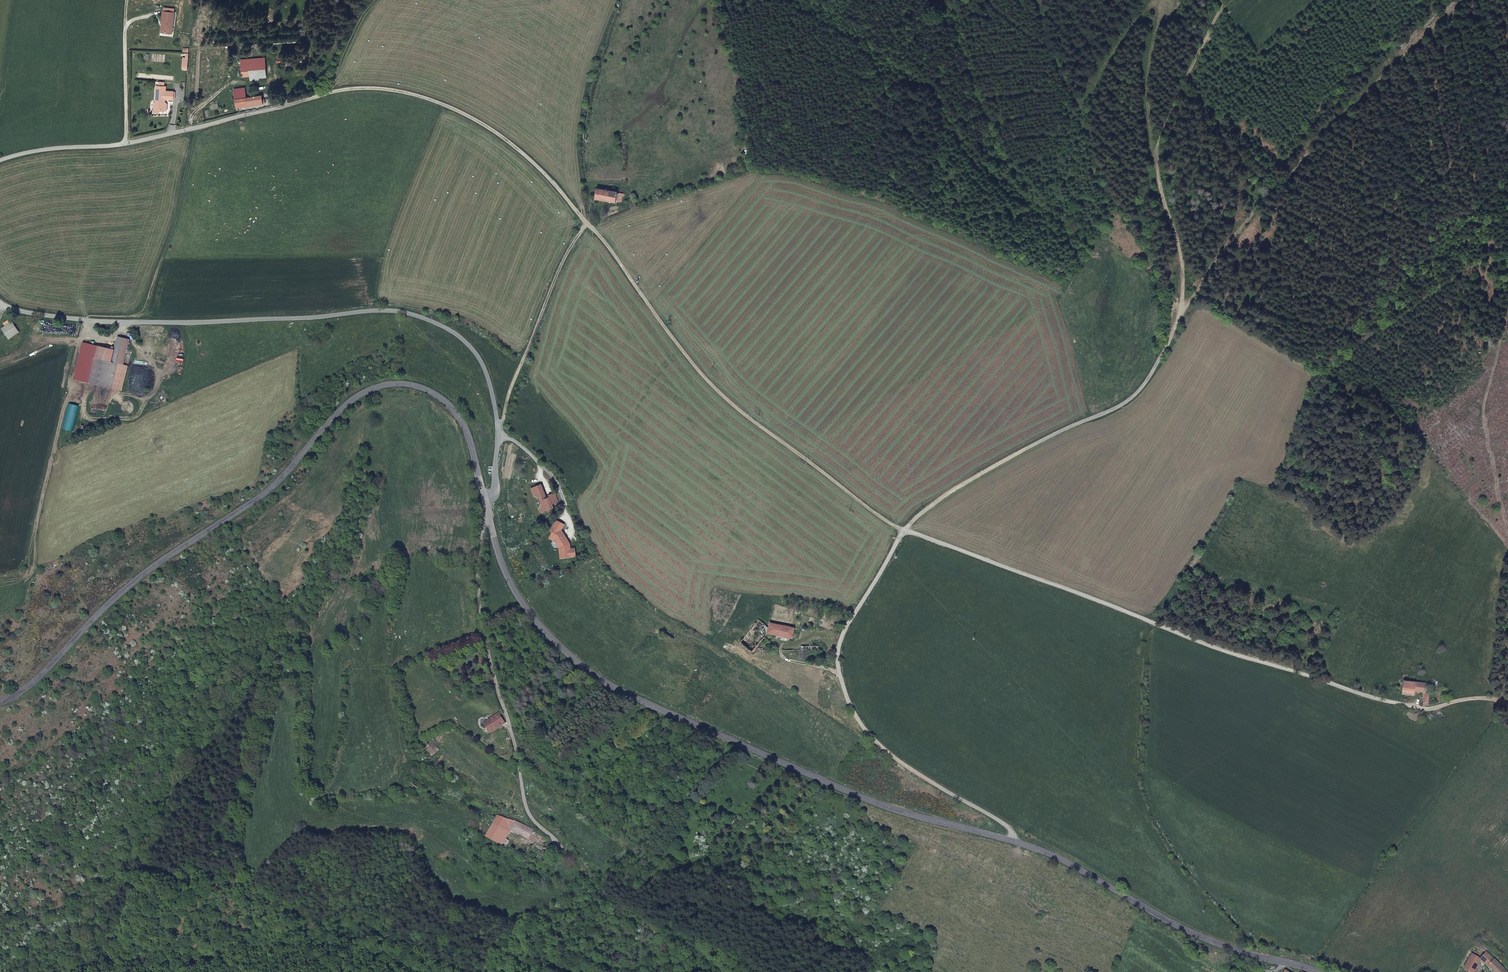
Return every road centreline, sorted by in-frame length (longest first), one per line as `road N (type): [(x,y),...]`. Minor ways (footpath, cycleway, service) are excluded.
road 1 (tertiary): [(0,703),(32,683),(142,575),(269,491),(336,410),(375,385),(418,384),(452,406),(476,457),(486,511)]
road 2 (tertiary): [(490,527),(514,593),(571,658),(892,811),(1022,844)]
road 3 (unclassified): [(501,444),(491,386),(474,351),(439,326),(388,310),(134,323),(39,316),(0,302)]
road 4 (unclassified): [(1417,710),(903,531)]
road 5 (unclassified): [(903,531),(709,388),(586,222)]
road 6 (track): [(1168,243),(1175,321),(1133,400),(1008,453),(903,531)]
road 7 (track): [(1175,321),(1239,223),(1346,105),(1457,0)]
road 8 (unclassified): [(903,531),(848,621),(836,653),(841,687),(851,712),(898,764),(1003,823),(1022,844)]
road 9 (unclassified): [(490,527),(477,576),(486,644),(527,808),(571,853)]
road 10 (track): [(287,106),(362,88),(436,101),(517,148),(586,222)]
road 11 (tertiary): [(1022,844),(1213,943),(1319,971)]
road 12 (unclassified): [(0,160),(125,145),(287,106)]
road 13 (track): [(1168,243),(1155,138),(1206,32),(1231,0)]
road 14 (unclassified): [(501,444),(509,399),(586,222)]
road 15 (track): [(1507,330),(1486,384),(1507,521)]
road 16 (track): [(571,853),(621,910),(721,971)]

